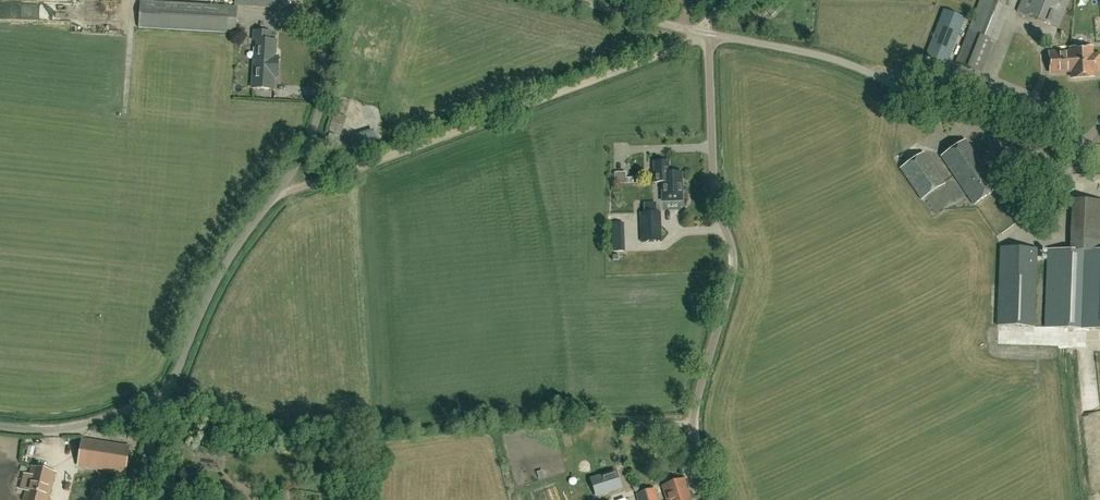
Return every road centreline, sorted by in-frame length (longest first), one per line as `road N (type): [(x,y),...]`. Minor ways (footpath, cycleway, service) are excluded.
road 1 (track): [(271,199),(708,33),(730,0)]
road 2 (unclassified): [(712,499),(690,417),(733,253),(713,193),(708,33)]
road 3 (unclassified): [(170,393),(209,294),(314,127),(327,63),(321,0)]
road 4 (unclassified): [(708,33),(848,63),(993,134),(1099,156)]
road 5 (unclassified): [(170,393),(78,428),(0,427)]
road 6 (unclassified): [(708,33),(576,0)]

